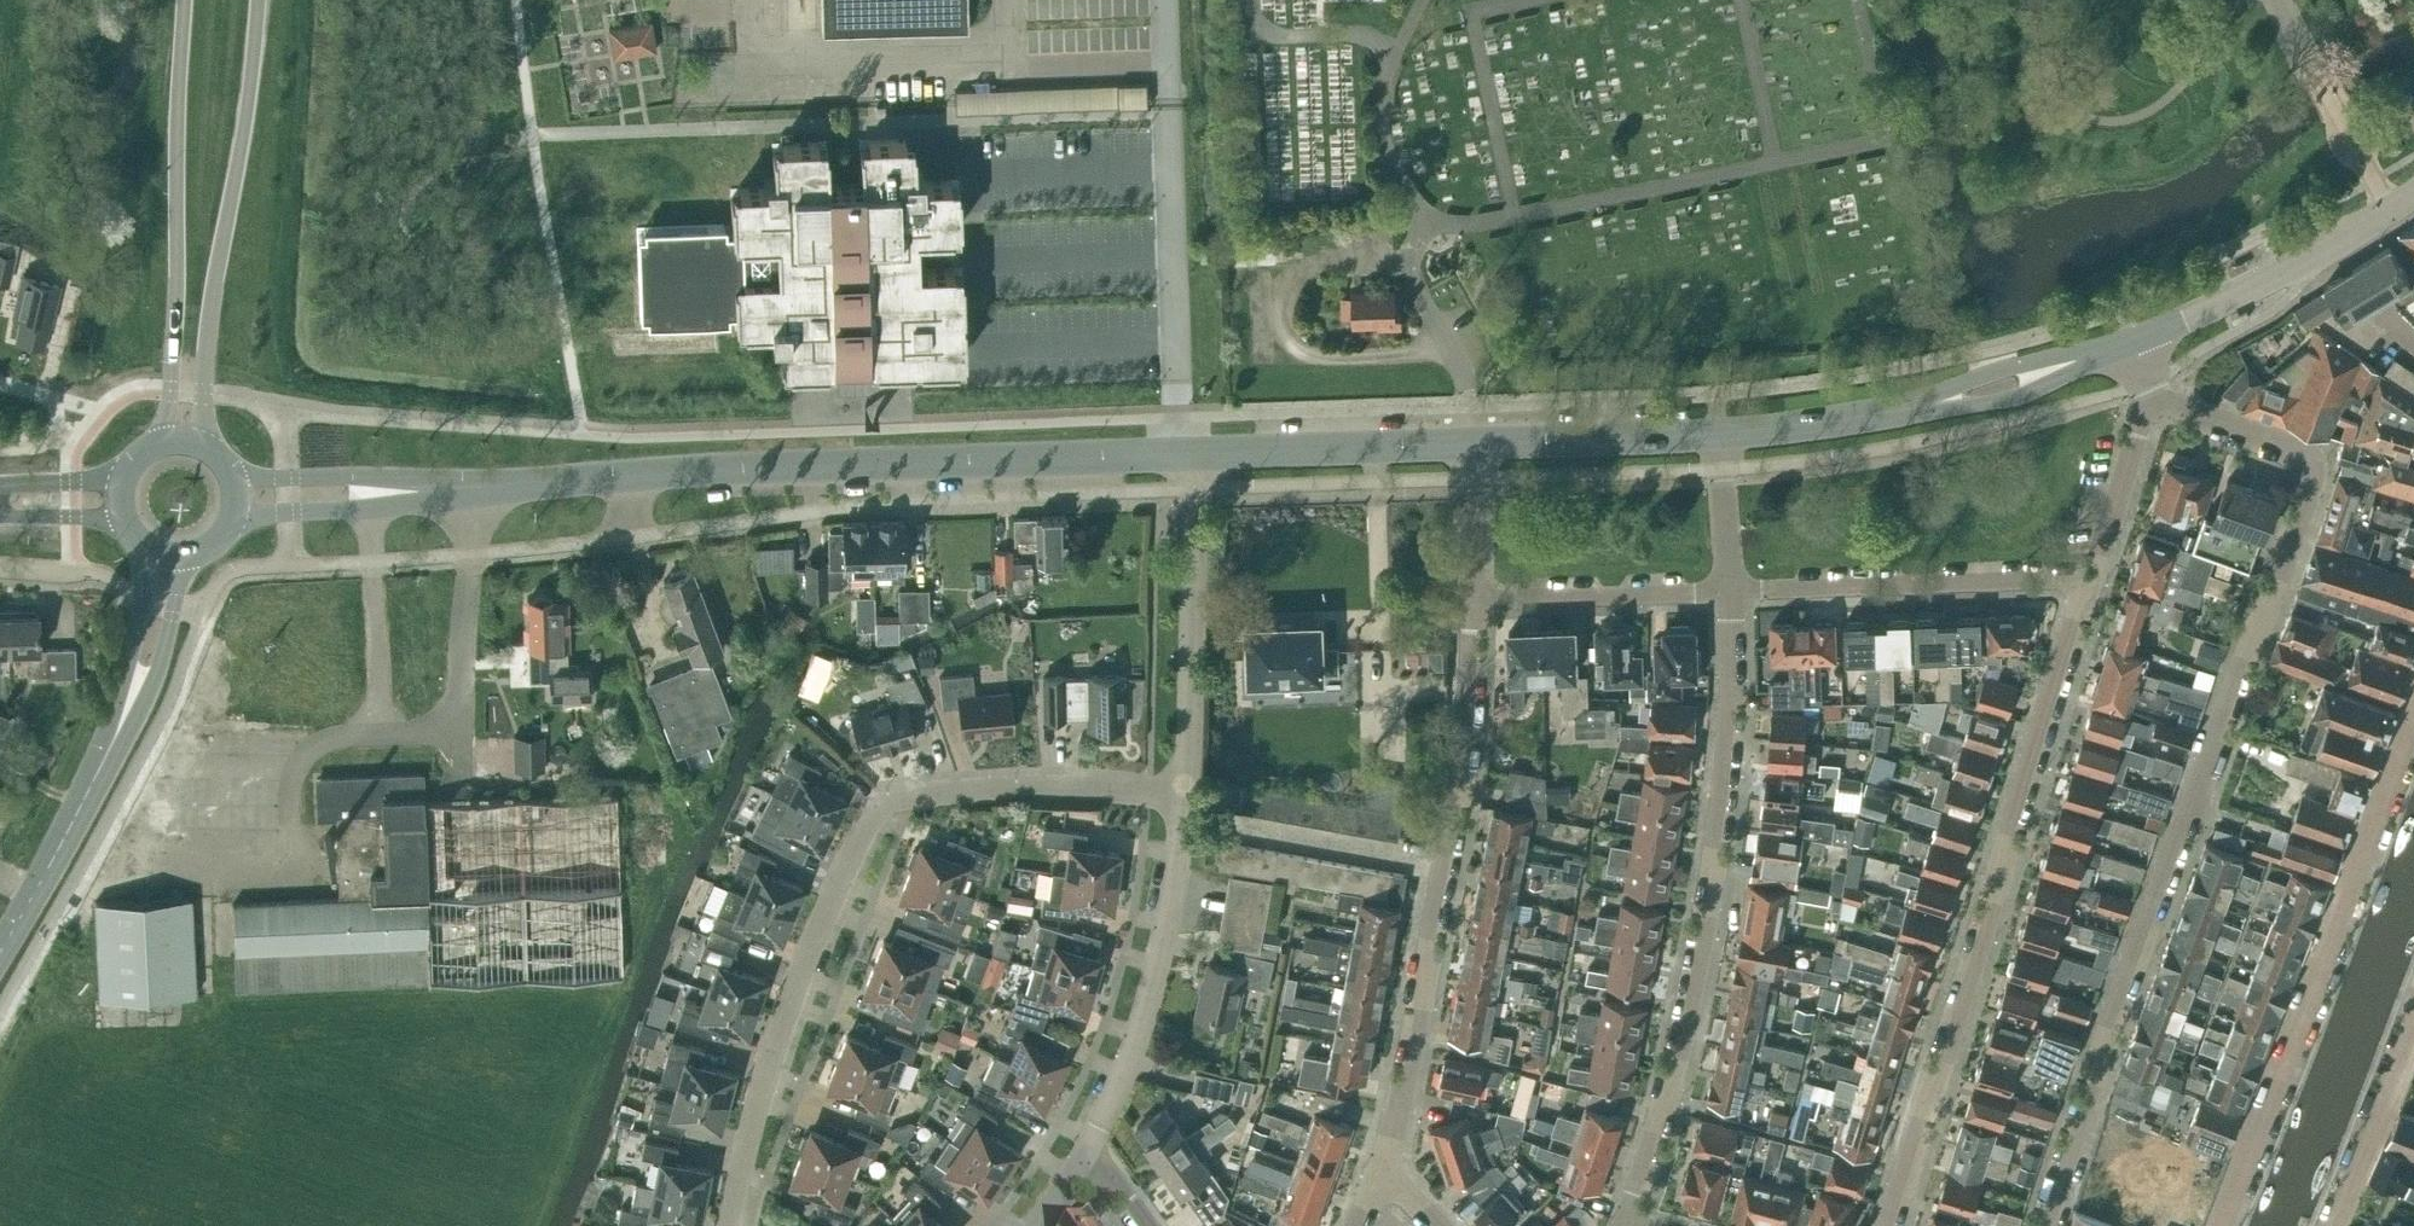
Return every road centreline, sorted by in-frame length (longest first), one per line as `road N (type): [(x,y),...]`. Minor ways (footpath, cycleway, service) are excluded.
road 1 (residential): [(2045,1225),(2321,468),(2153,402)]
road 2 (residential): [(736,1225),(785,1020),(847,866),(887,801),(1031,786),(1189,790)]
road 3 (tertiary): [(478,488),(1192,459)]
road 4 (residential): [(1889,1225),(2092,585)]
road 5 (residential): [(1630,1225),(1705,946),(1725,811),(1734,590)]
road 6 (residential): [(1378,1177),(1396,1122),(1462,752),(1472,596)]
road 7 (residential): [(2219,1225),(2413,714)]
road 8 (primary): [(205,446),(217,281),(260,0)]
road 9 (primary): [(186,0),(177,126),(180,314),(165,441)]
road 10 (tertiary): [(1723,435),(1865,417),(2010,383),(2132,341)]
road 11 (unclassified): [(1092,1144),(1148,1011),(1189,790)]
road 12 (residential): [(1734,590),(2092,585)]
road 13 (unclassified): [(1189,790),(1192,459)]
road 14 (tertiary): [(2132,341),(2307,263),(2413,197)]
road 15 (tertiary): [(1192,459),(1470,445)]
road 16 (residential): [(1472,596),(1734,590)]
road 17 (tertiary): [(1470,445),(1723,435)]
road 18 (tertiary): [(230,524),(445,499),(478,488)]
road 19 (tertiary): [(478,488),(444,478),(230,472)]
road 20 (primary): [(107,757),(147,699),(199,551)]
road 21 (primary): [(107,757),(0,953)]
road 22 (primary): [(147,545),(146,600),(107,757)]
road 23 (residential): [(2333,1225),(2413,1028)]
road 24 (residential): [(2092,585),(2153,402)]
road 25 (residential): [(1734,590),(1723,435)]
road 26 (residential): [(1472,596),(1470,445)]
road 27 (secondary): [(128,470),(0,485)]
road 28 (secondary): [(0,514),(128,526)]

